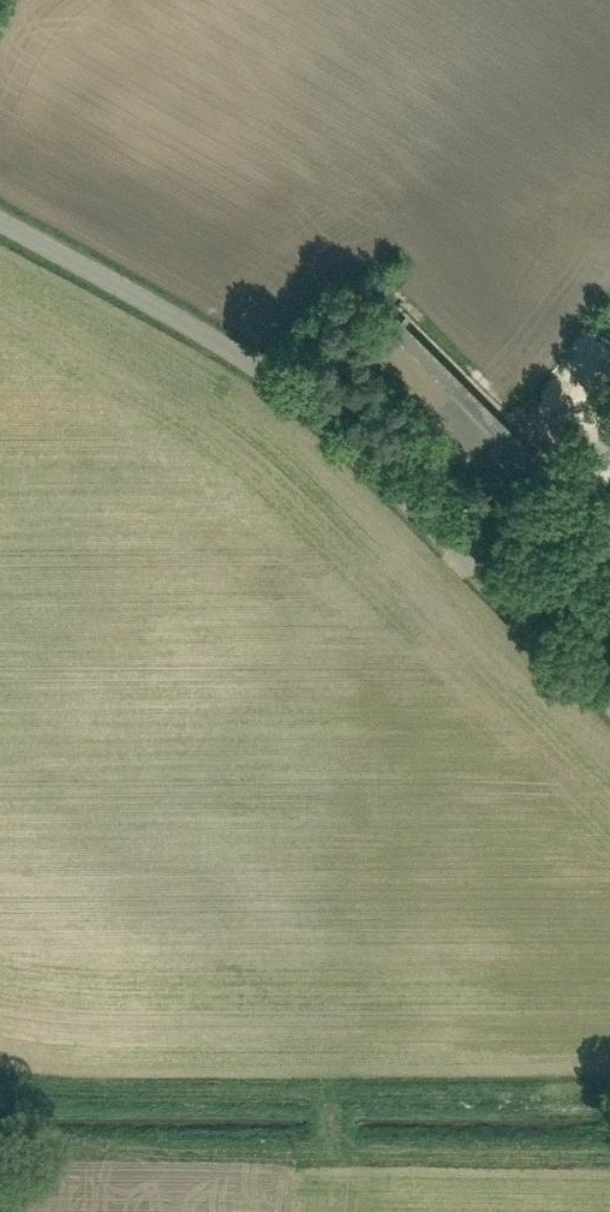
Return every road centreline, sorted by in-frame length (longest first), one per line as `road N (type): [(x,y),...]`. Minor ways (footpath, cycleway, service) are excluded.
road 1 (residential): [(0,218),(291,384),(609,703)]
road 2 (track): [(49,1135),(321,1168),(609,1163)]

